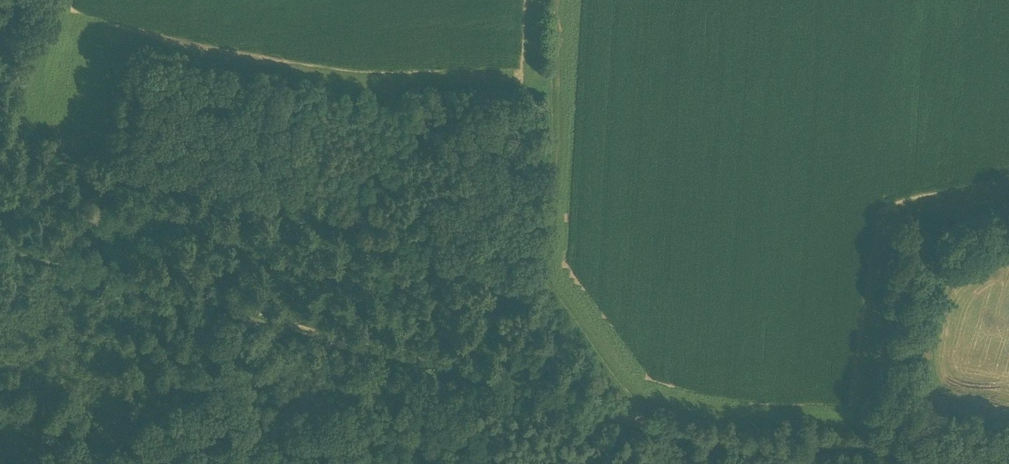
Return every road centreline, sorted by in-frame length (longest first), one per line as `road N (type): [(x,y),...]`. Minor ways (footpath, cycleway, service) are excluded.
road 1 (track): [(904,445),(719,440),(298,323)]
road 2 (track): [(298,323),(0,240)]

